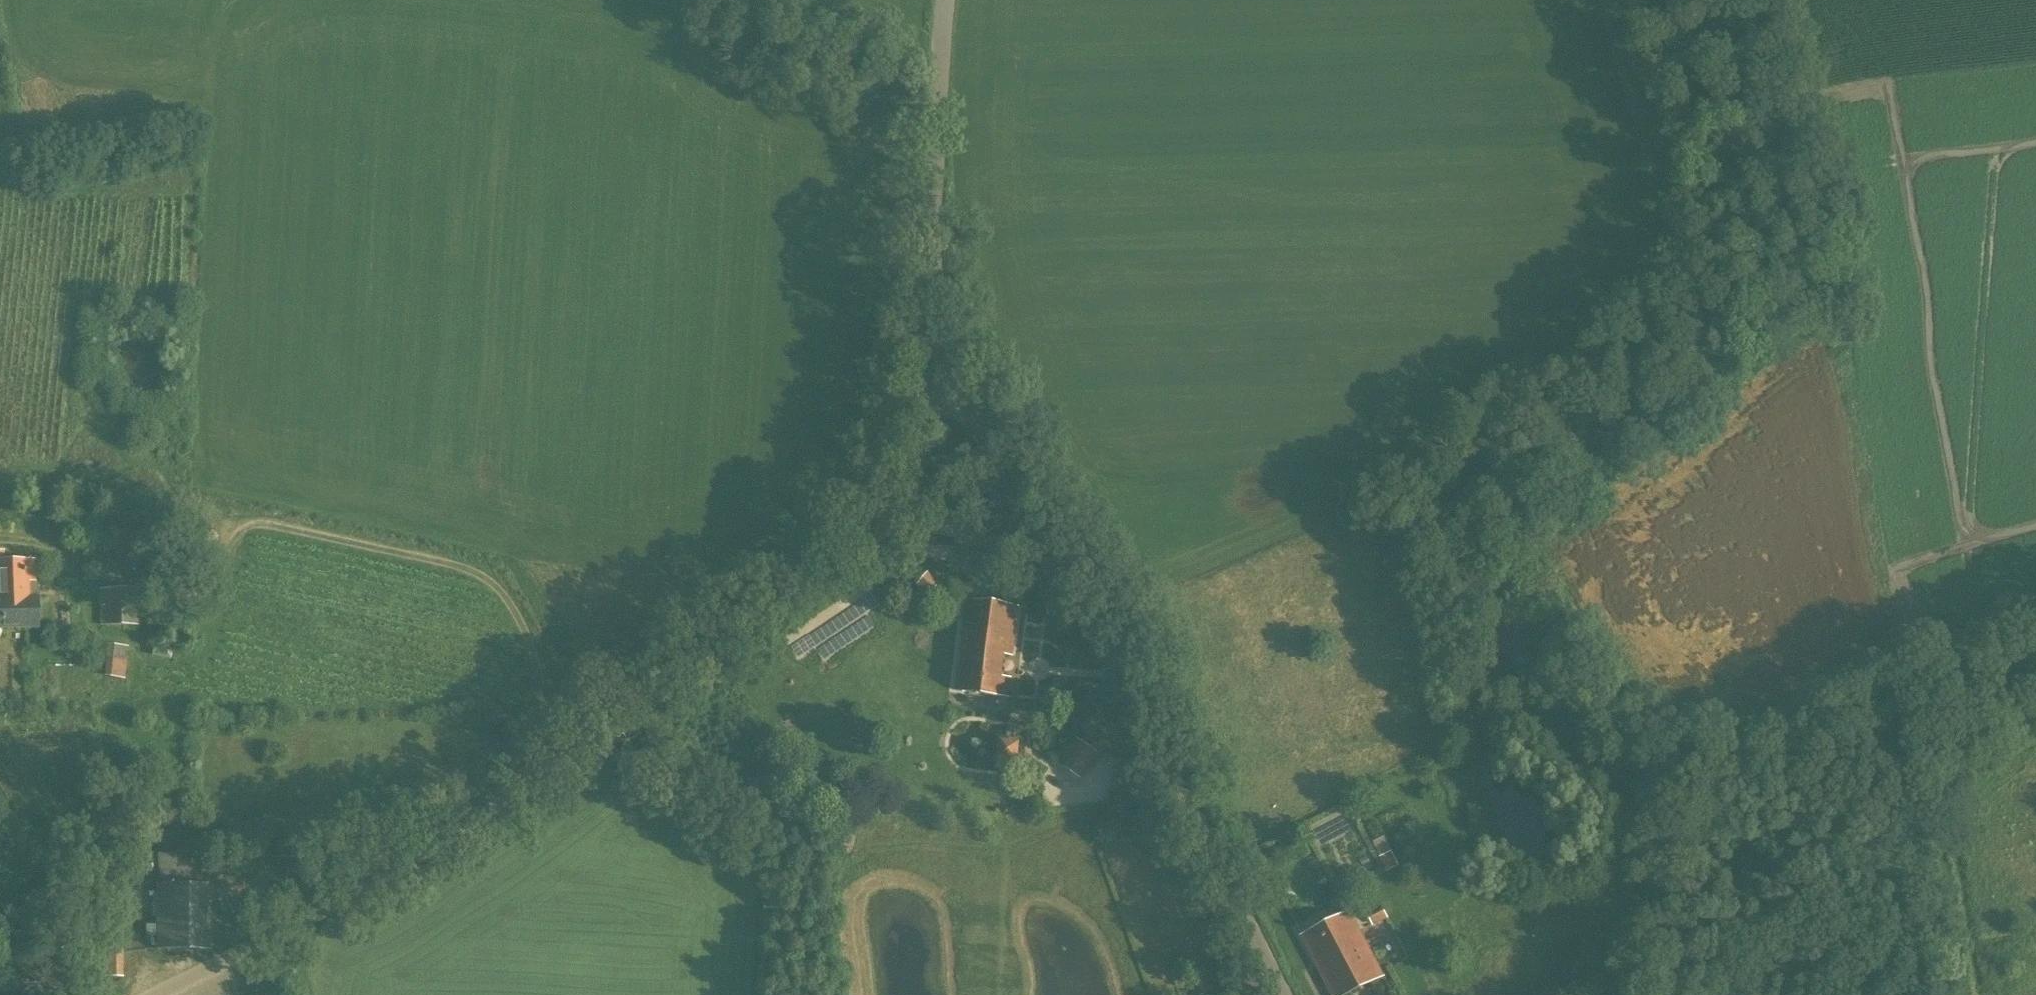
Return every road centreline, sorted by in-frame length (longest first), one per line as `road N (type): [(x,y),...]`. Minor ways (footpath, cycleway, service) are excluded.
road 1 (unclassified): [(171,994),(521,796),(822,551),(871,492),(904,423),(957,389)]
road 2 (track): [(0,540),(43,540),(167,577),(247,516),(489,576),(520,607),(573,753)]
road 3 (unclassified): [(1281,994),(1215,847),(957,389)]
road 4 (unclassified): [(957,389),(939,322),(932,226),(947,0)]

